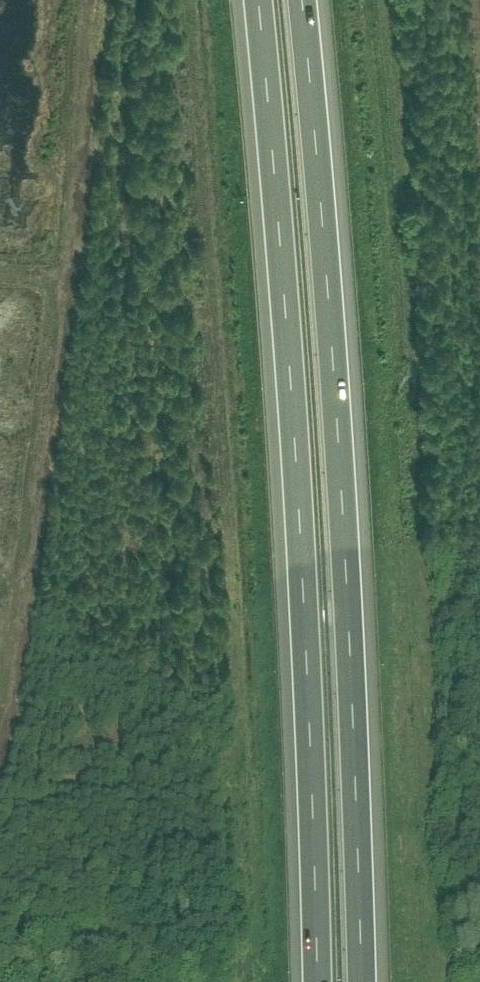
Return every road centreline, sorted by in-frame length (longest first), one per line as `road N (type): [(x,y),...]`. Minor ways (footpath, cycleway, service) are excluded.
road 1 (motorway): [(361,981),(347,562),(302,0)]
road 2 (motorway): [(259,0),(291,371),(316,981)]

